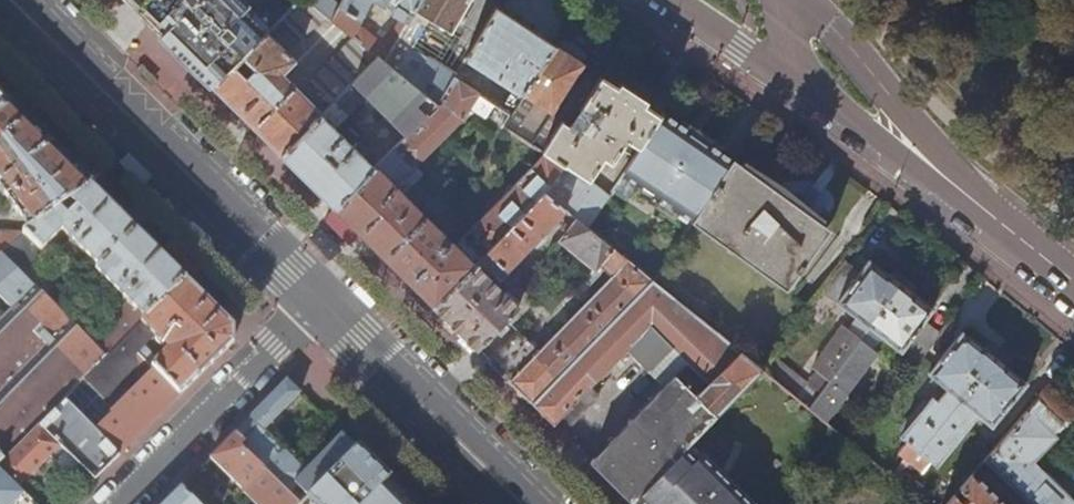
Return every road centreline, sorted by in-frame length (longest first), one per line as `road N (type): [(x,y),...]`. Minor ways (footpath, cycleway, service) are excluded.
road 1 (primary): [(13,0),(318,302)]
road 2 (residential): [(110,503),(318,302)]
road 3 (primary): [(318,302),(524,503)]
road 4 (tertiary): [(965,195),(829,22),(801,0)]
road 5 (tertiary): [(784,73),(965,195)]
road 6 (tertiary): [(1073,280),(965,195)]
road 7 (tertiary): [(677,0),(784,73)]

